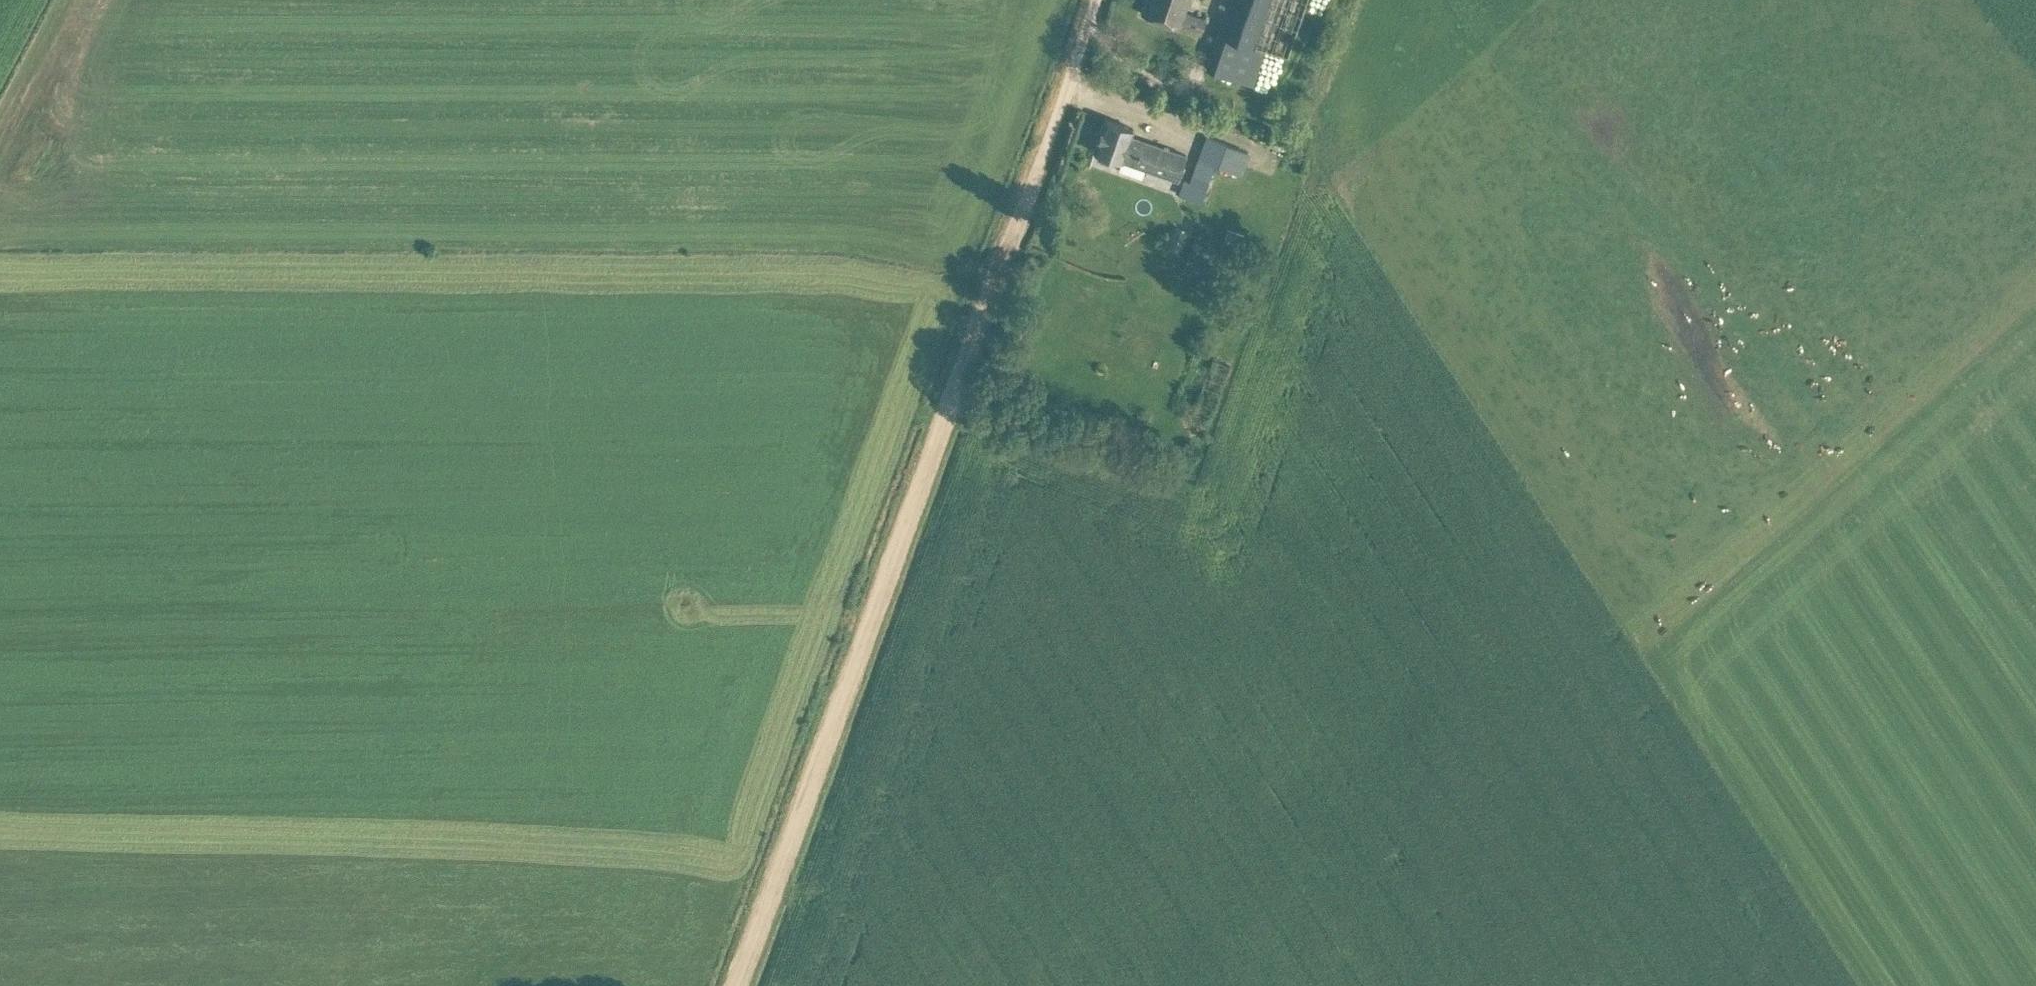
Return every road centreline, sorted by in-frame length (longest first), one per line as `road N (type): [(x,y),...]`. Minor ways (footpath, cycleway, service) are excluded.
road 1 (track): [(740,985),(1047,145)]
road 2 (unclassified): [(1047,145),(1096,0)]

